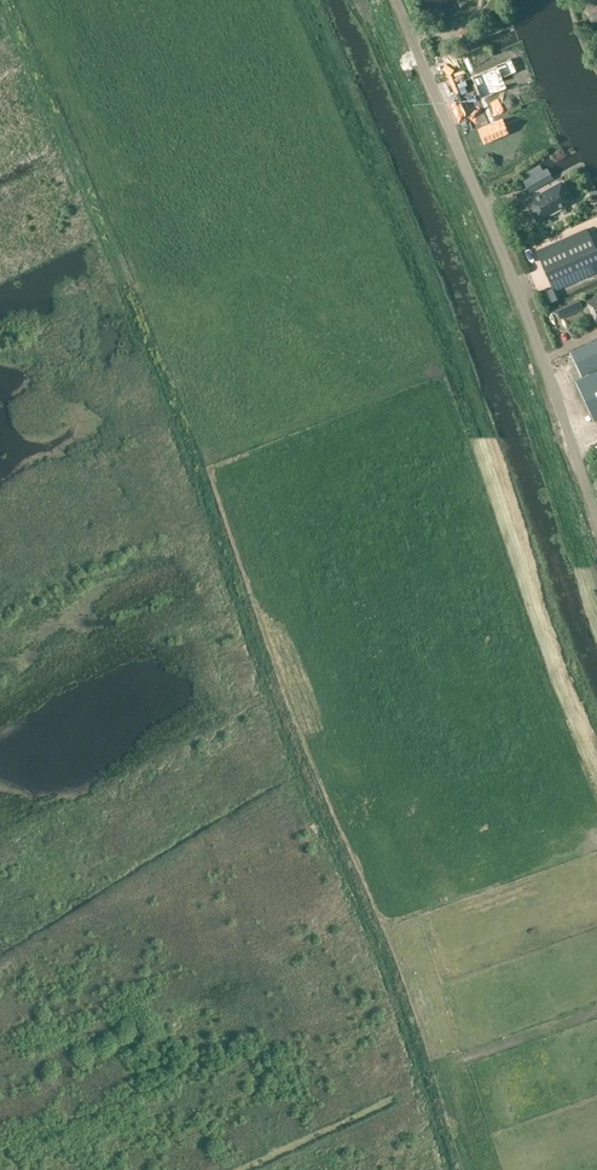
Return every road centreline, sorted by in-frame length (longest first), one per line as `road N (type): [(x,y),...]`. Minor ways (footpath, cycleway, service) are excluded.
road 1 (unclassified): [(596,517),(514,279),(395,0)]

